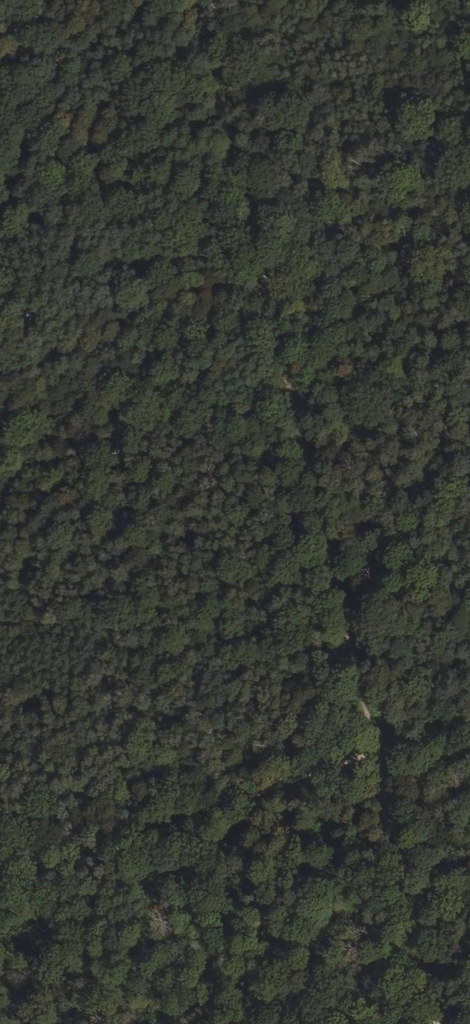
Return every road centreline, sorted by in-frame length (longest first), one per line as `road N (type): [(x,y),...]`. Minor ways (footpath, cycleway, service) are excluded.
road 1 (track): [(446,1023),(291,351)]
road 2 (track): [(0,900),(389,773)]
road 3 (track): [(269,257),(204,0)]

